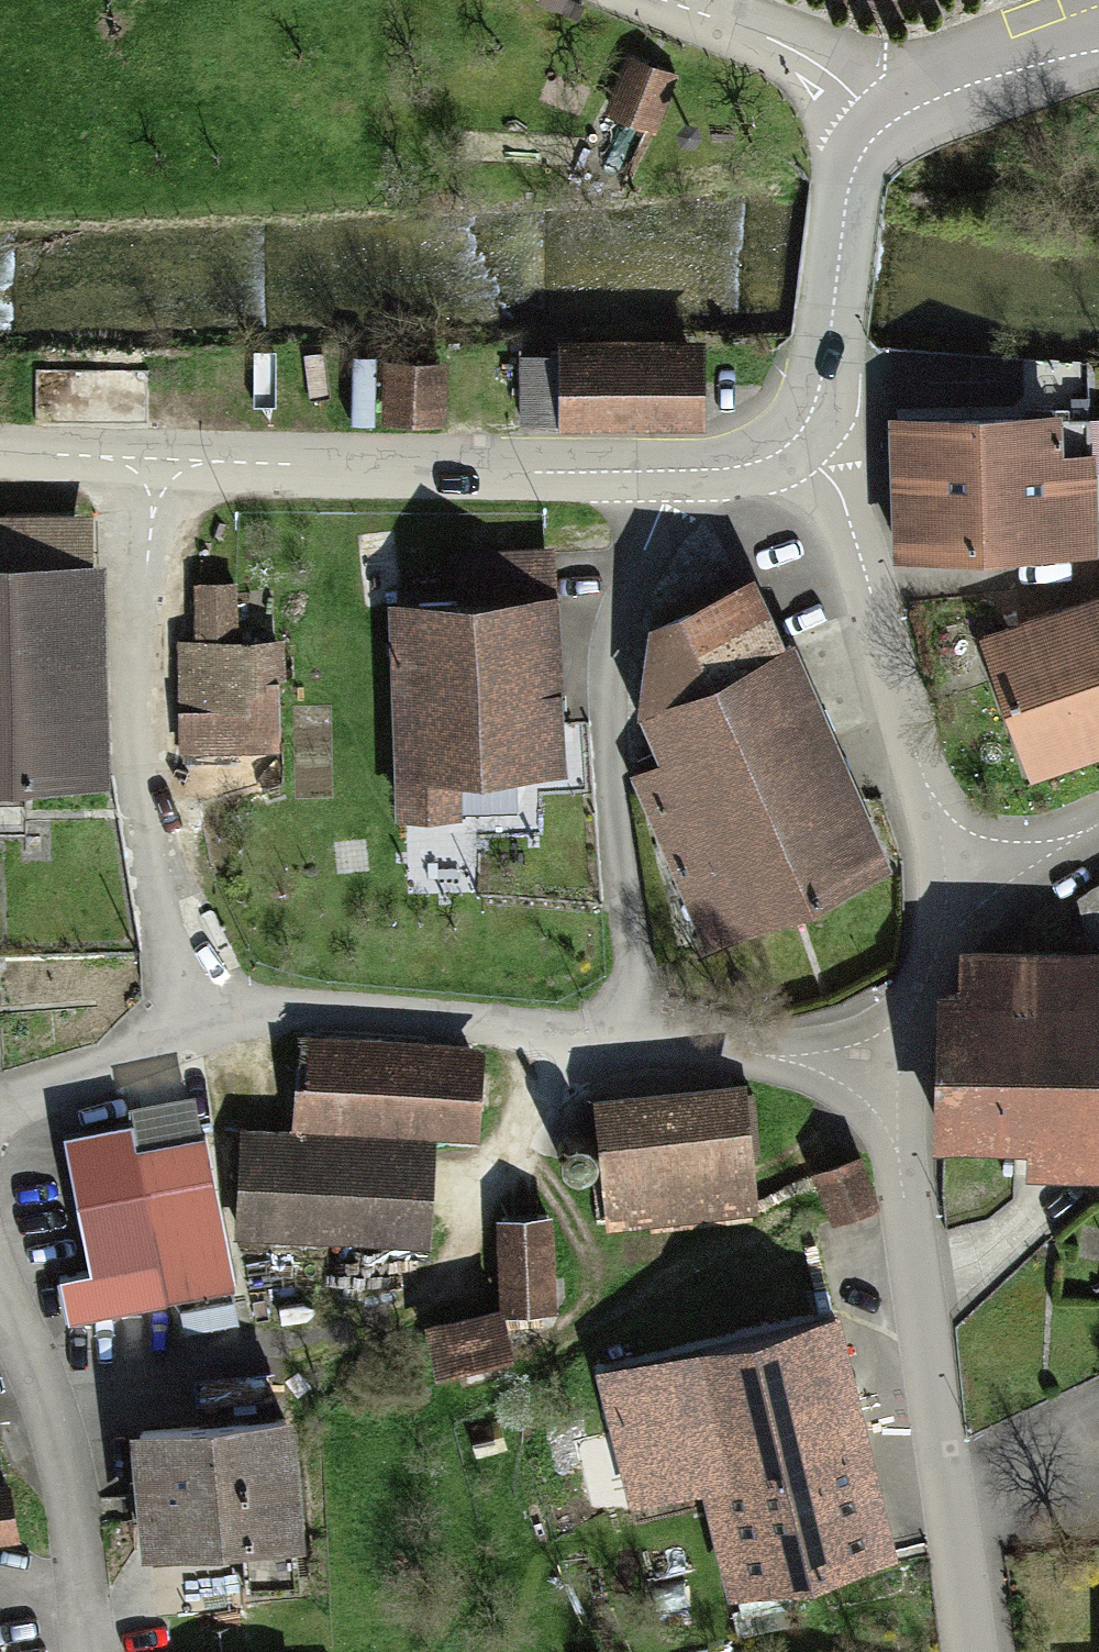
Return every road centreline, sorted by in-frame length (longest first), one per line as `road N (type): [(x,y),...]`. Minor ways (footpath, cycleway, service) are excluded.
road 1 (residential): [(197,1021),(322,1012),(460,1016),(580,1044),(871,1067)]
road 2 (residential): [(147,471),(660,472),(723,459),(772,437)]
road 3 (residential): [(197,1021),(149,825),(140,673),(147,471)]
road 4 (residential): [(980,884),(772,437)]
road 5 (residential): [(871,1067),(957,1504)]
road 6 (residential): [(85,1651),(38,1403),(0,1299)]
road 7 (residential): [(772,437),(813,374),(846,196),(880,112)]
road 8 (residential): [(880,112),(815,68),(625,0)]
road 9 (residential): [(880,112),(1010,58),(1098,38)]
road 10 (residential): [(871,1067),(937,944),(980,884)]
road 11 (residential): [(0,1103),(197,1021)]
road 12 (residential): [(957,1504),(1098,1414)]
road 13 (residential): [(957,1504),(972,1651)]
road 14 (residential): [(0,458),(147,471)]
road 15 (residential): [(980,884),(1098,812)]

